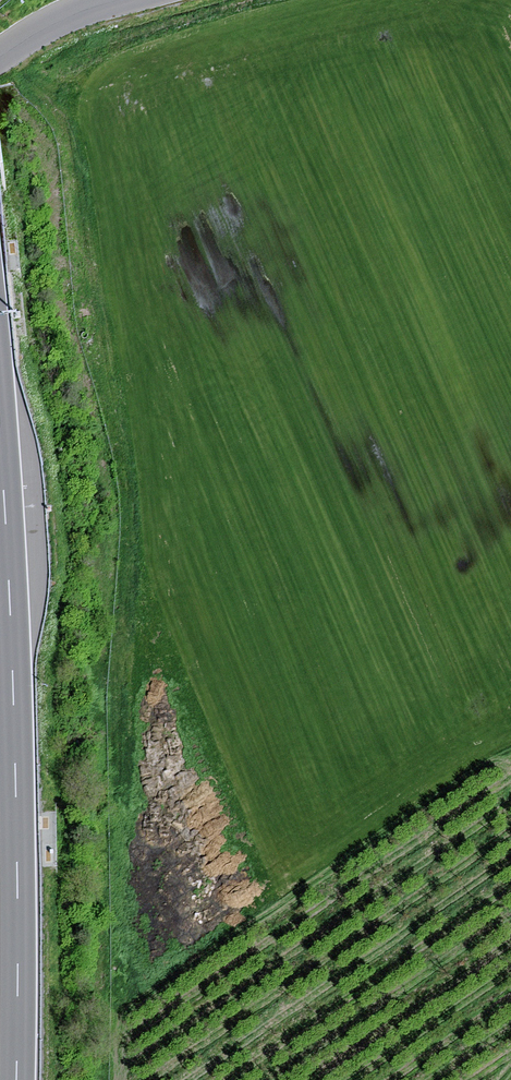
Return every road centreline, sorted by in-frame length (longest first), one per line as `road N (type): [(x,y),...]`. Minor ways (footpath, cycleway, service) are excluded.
road 1 (motorway): [(16,1079),(16,795),(0,442)]
road 2 (unclassified): [(0,57),(41,29),(113,0)]

